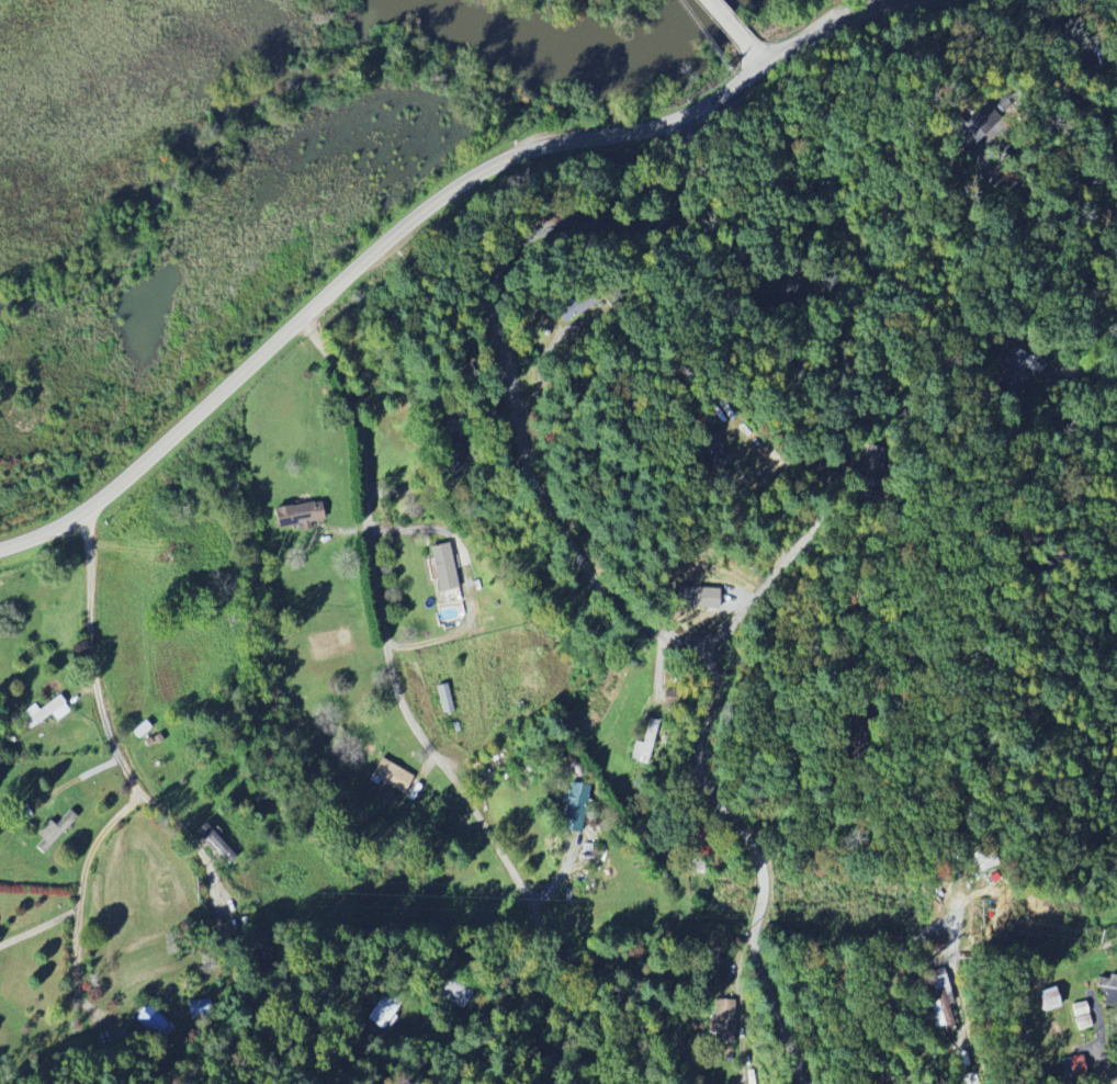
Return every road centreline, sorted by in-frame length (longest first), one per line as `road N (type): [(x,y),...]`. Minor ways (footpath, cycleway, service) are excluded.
road 1 (residential): [(803,1083),(757,969),(756,863),(697,776),(711,653),(631,616),(580,566),(565,524),(531,475),(495,302),(501,260),(532,236),(658,219),(674,195),(692,114)]
road 2 (tertiary): [(0,549),(52,532),(142,467),(379,248),(463,182),(526,151),(670,123),(767,64)]
road 3 (residential): [(86,511),(104,715),(138,788),(203,860),(253,1029),(278,1050),(384,1050),(428,1083)]
road 4 (residential): [(301,325),(342,386),(391,657),(414,720),(526,901)]
road 5 (residential): [(714,664),(743,597),(787,562),(823,518),(830,493),(823,477),(724,406)]
road 6 (residential): [(138,788),(83,869),(79,993)]
road 7 (tertiary): [(919,0),(860,15),(767,64)]

